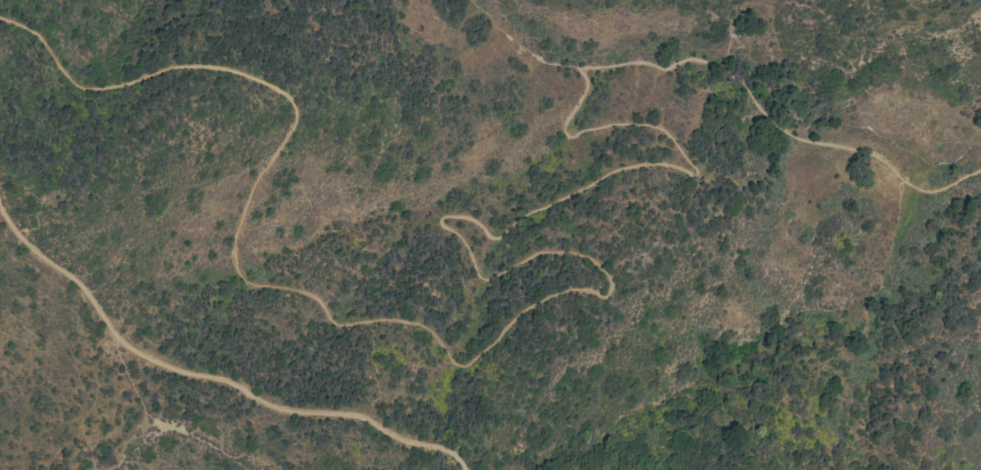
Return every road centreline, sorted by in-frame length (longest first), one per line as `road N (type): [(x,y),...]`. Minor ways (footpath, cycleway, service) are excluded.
road 1 (track): [(0,208),(14,232),(84,290),(132,352),(230,385),(265,406),(361,422),(450,457),(464,469)]

